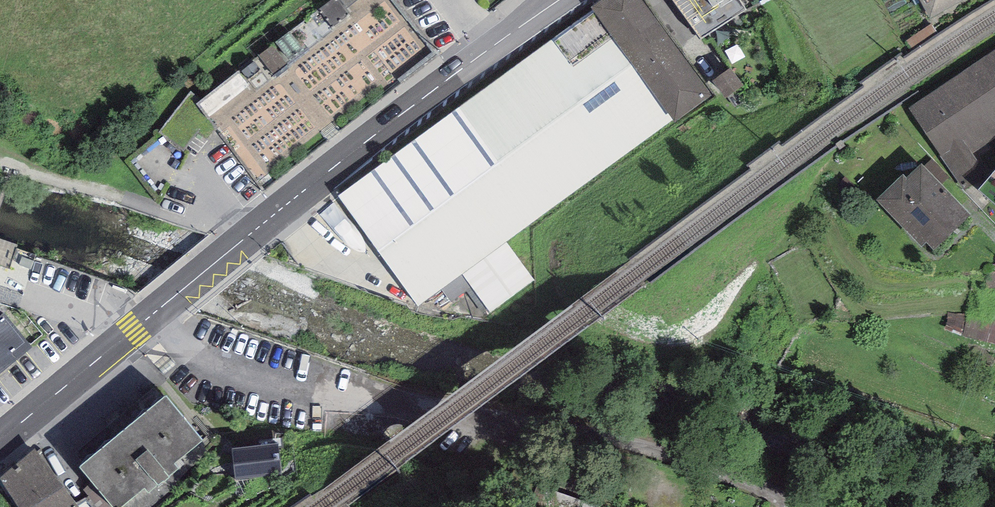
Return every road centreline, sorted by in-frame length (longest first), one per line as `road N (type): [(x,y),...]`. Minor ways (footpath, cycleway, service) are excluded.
road 1 (secondary): [(0,439),(388,122),(552,0)]
road 2 (track): [(22,176),(241,243)]

